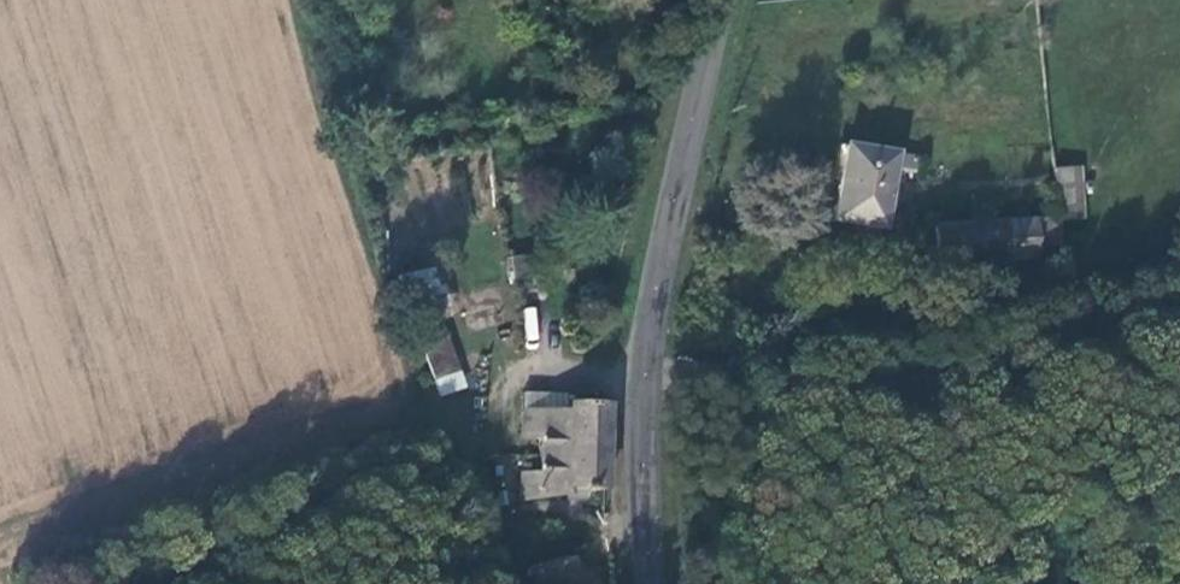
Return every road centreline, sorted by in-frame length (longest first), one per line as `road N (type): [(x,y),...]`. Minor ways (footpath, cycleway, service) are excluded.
road 1 (tertiary): [(659,583),(644,466),(643,377),(720,0)]

